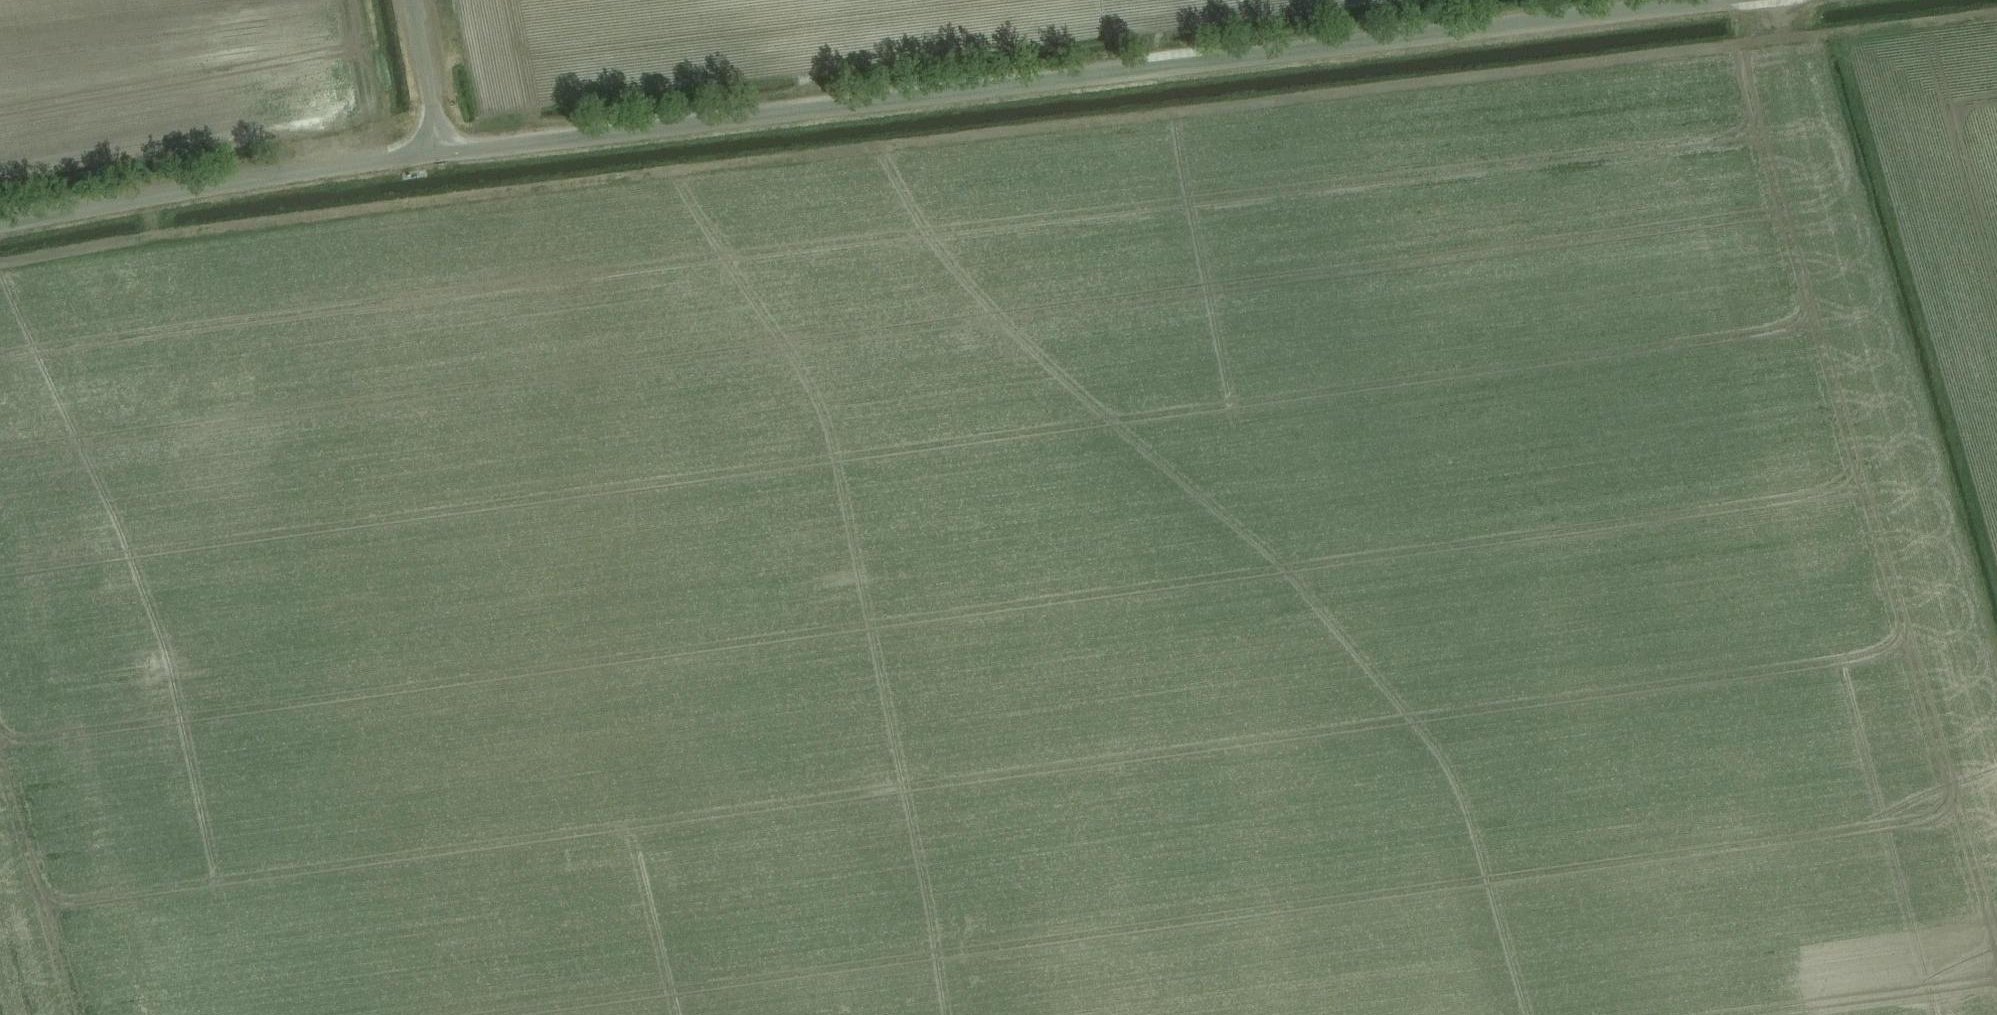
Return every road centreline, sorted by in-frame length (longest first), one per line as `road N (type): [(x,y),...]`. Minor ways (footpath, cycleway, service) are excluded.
road 1 (unclassified): [(444,153),(1727,0)]
road 2 (unclassified): [(0,224),(444,153)]
road 3 (unclassified): [(444,153),(414,0)]

